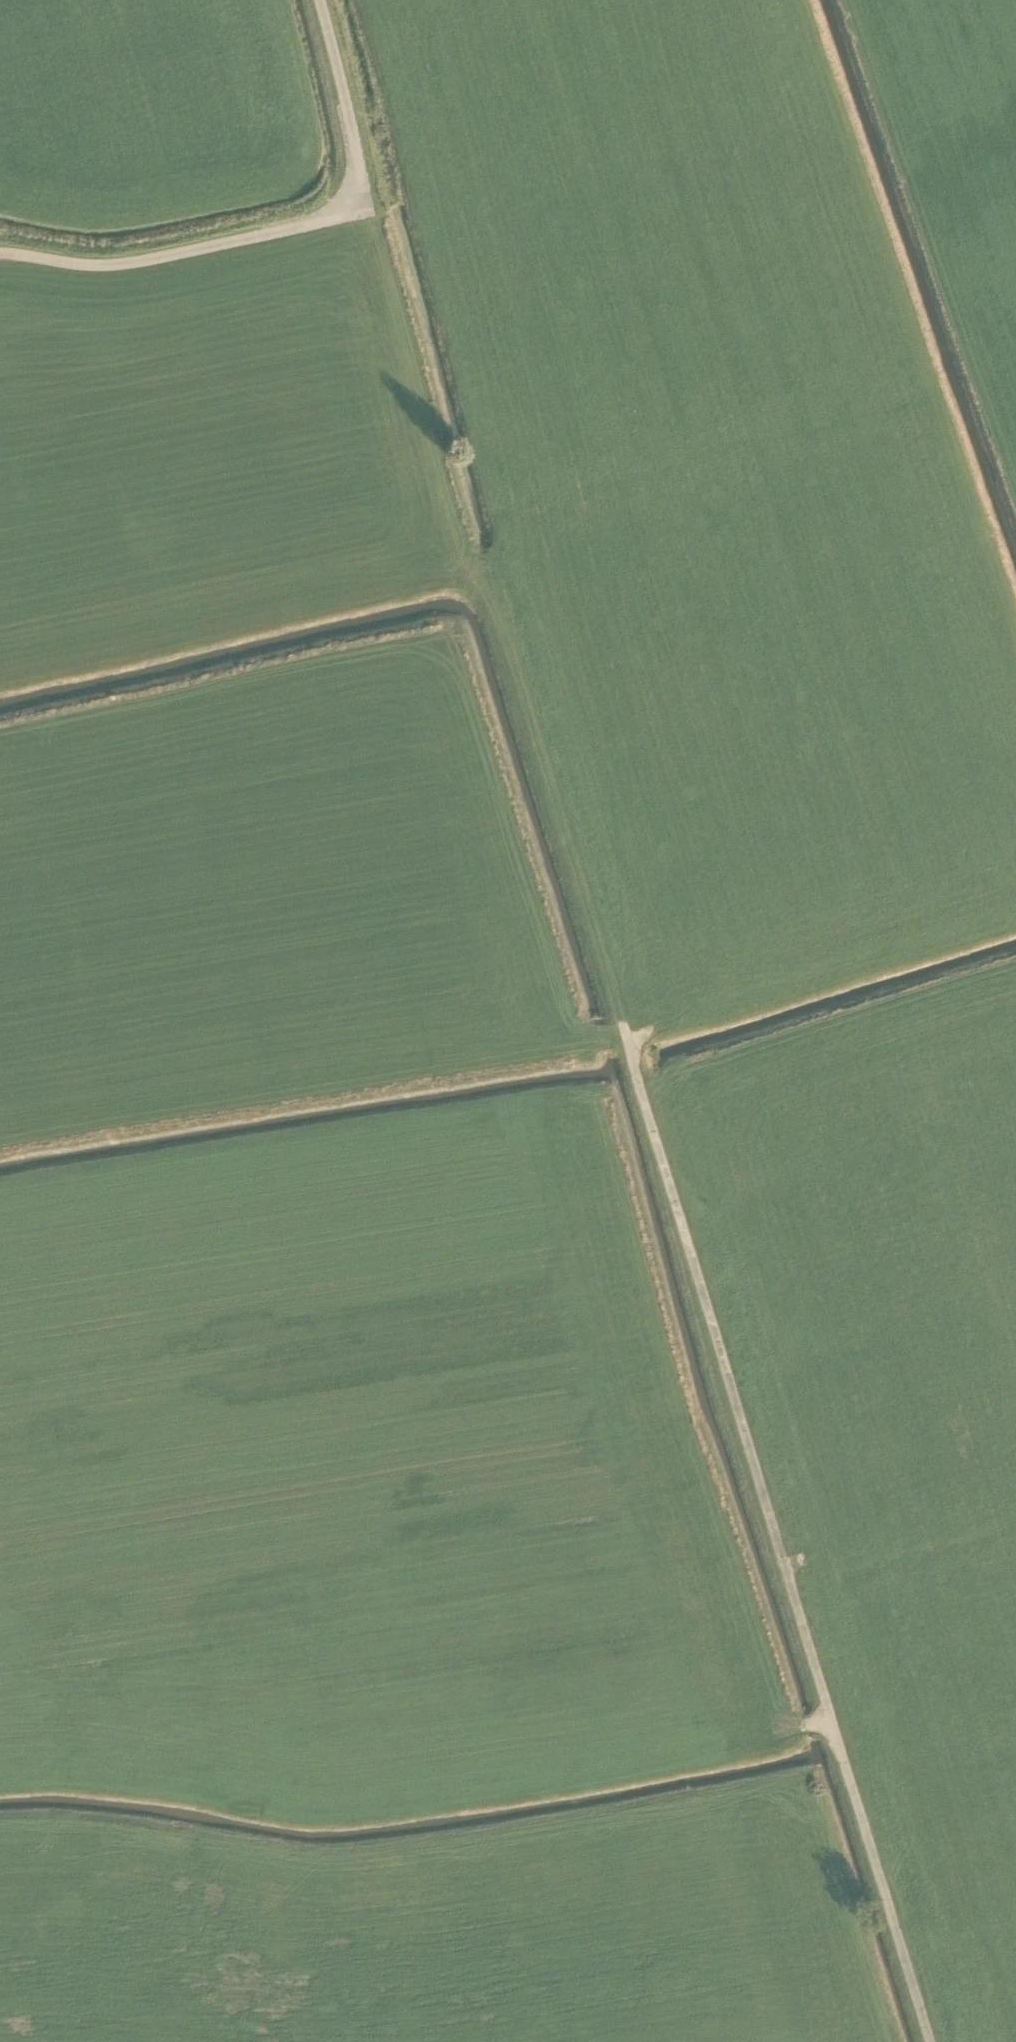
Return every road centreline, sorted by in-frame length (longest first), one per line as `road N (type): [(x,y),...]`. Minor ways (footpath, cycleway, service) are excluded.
road 1 (track): [(627,1039),(497,618),(465,566)]

